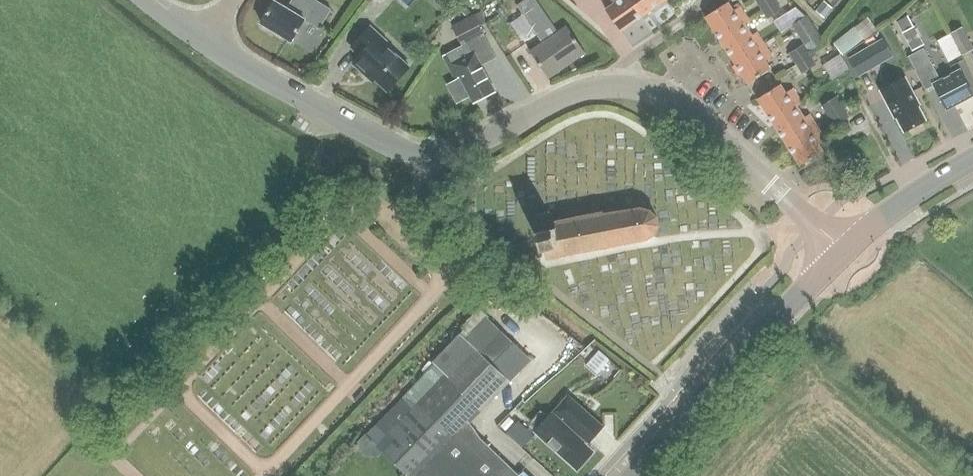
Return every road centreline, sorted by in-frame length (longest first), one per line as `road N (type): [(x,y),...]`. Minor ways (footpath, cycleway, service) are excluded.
road 1 (tertiary): [(599,86),(431,158),(399,149),(205,41)]
road 2 (secondary): [(633,475),(843,253)]
road 3 (tertiary): [(843,253),(684,109),(635,87),(599,86)]
road 4 (secondary): [(843,253),(910,196),(972,160)]
road 5 (residential): [(599,86),(704,0)]

